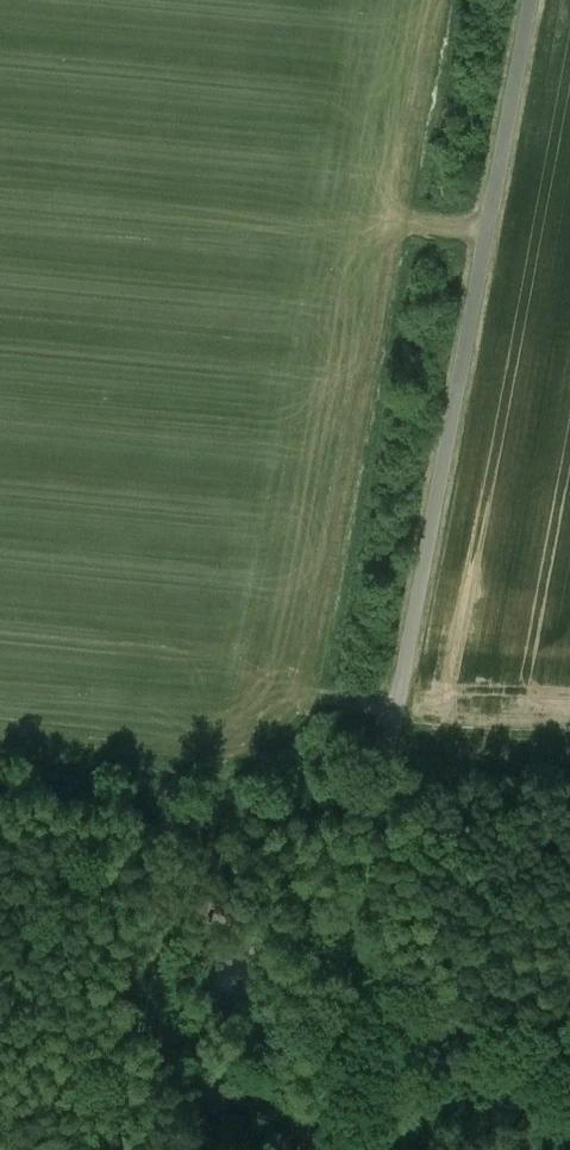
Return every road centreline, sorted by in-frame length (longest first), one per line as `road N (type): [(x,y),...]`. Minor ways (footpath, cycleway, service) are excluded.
road 1 (unclassified): [(289,1149),(319,1088),(349,986),(534,0)]

